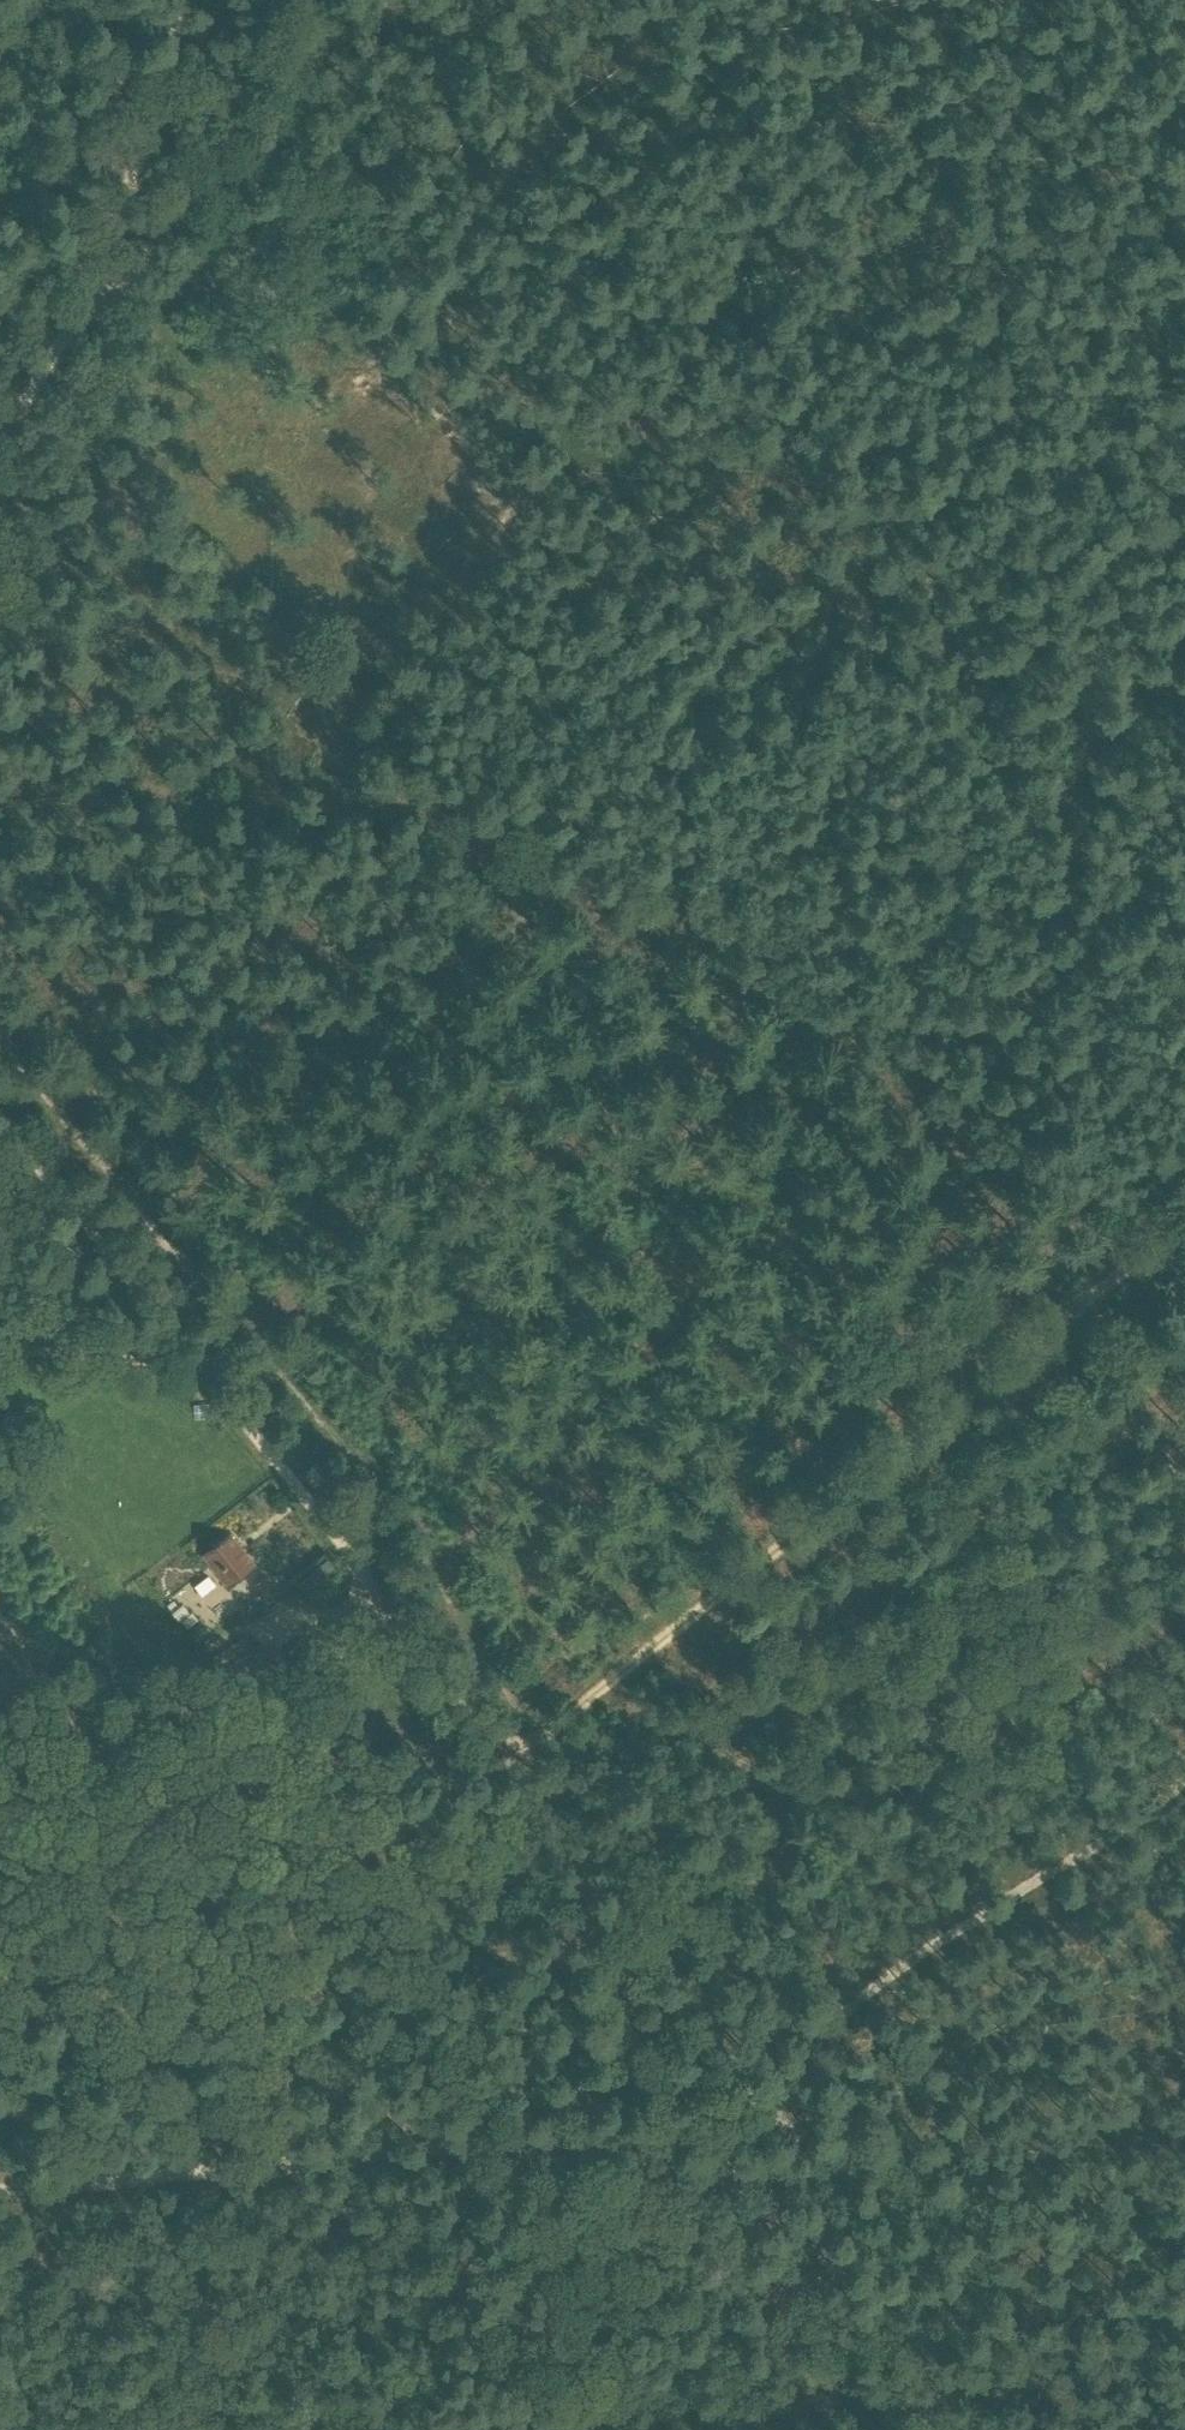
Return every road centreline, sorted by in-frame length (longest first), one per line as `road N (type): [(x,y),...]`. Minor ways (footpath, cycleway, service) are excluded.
road 1 (track): [(764,2089),(0,1116)]
road 2 (track): [(0,1019),(273,1358),(524,1698),(530,1753)]
road 3 (track): [(1184,1219),(515,1766)]
road 4 (track): [(0,2190),(714,2131),(757,2113),(784,2114)]
road 5 (track): [(403,2429),(896,2391),(957,2384),(989,2370)]
road 6 (track): [(1184,1772),(787,2052),(764,2089)]
road 7 (track): [(764,2089),(886,2248),(968,2326),(1027,2429)]
road 8 (track): [(162,109),(107,269),(70,342),(0,442)]
road 9 (track): [(107,269),(159,238),(193,192),(292,0)]
road 10 (track): [(200,1362),(0,1349)]
road 11 (track): [(1108,1284),(1184,1422)]

